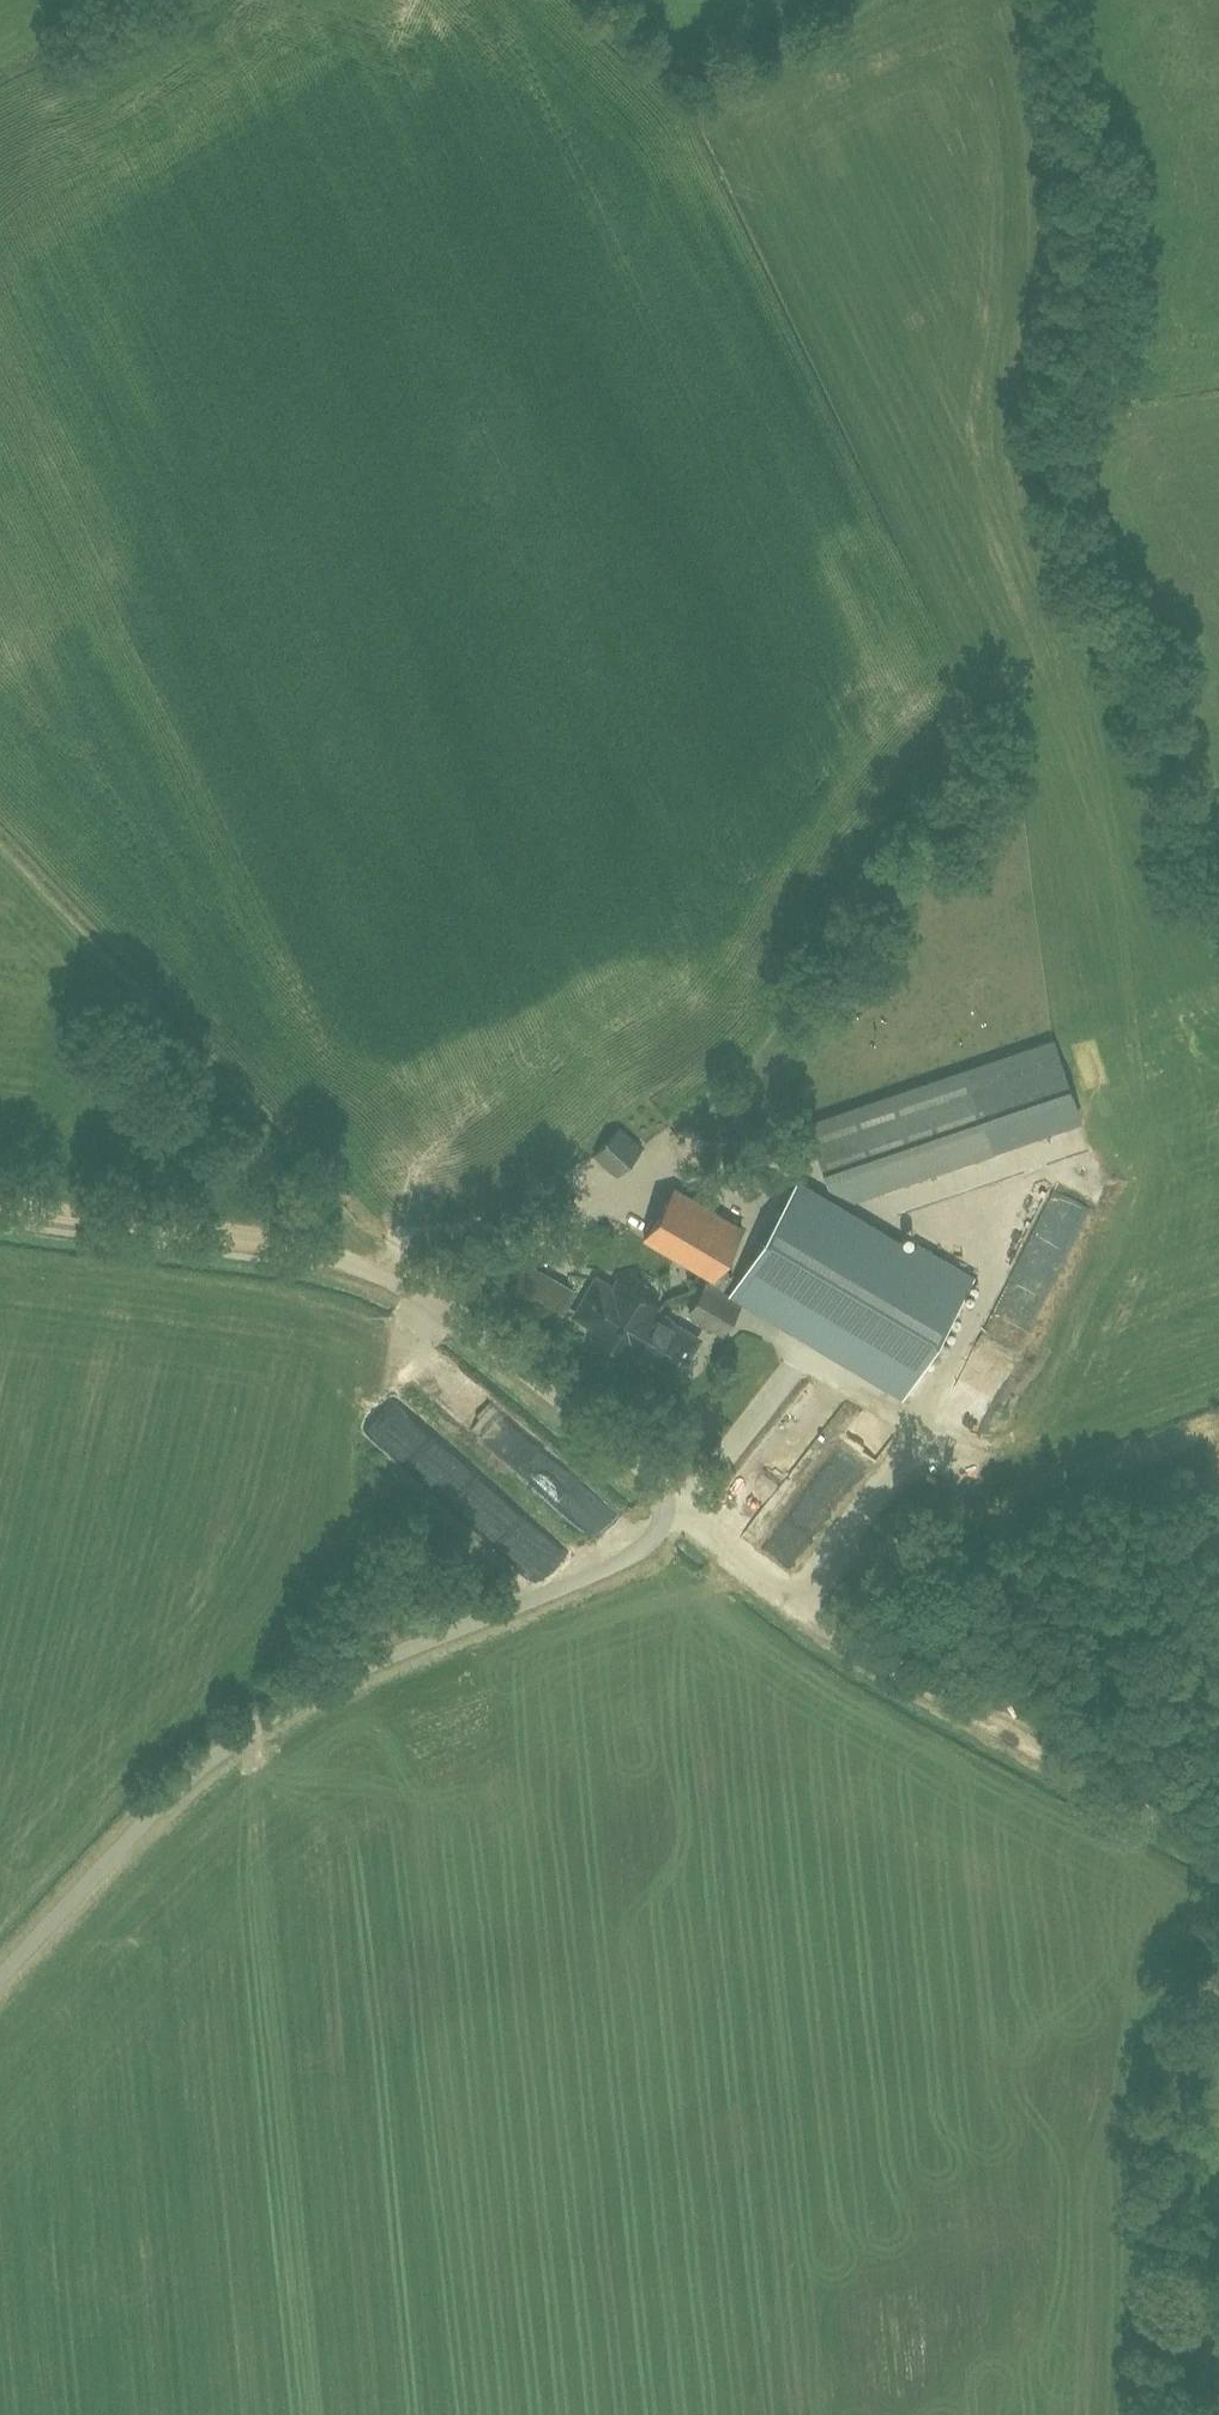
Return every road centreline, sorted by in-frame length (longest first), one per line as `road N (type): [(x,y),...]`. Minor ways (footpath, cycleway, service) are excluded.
road 1 (unclassified): [(0,1964),(158,1797),(295,1690),(673,1522),(696,1502),(400,1274)]
road 2 (track): [(0,848),(400,1274)]
road 3 (track): [(400,1274),(352,1256),(0,1207)]

